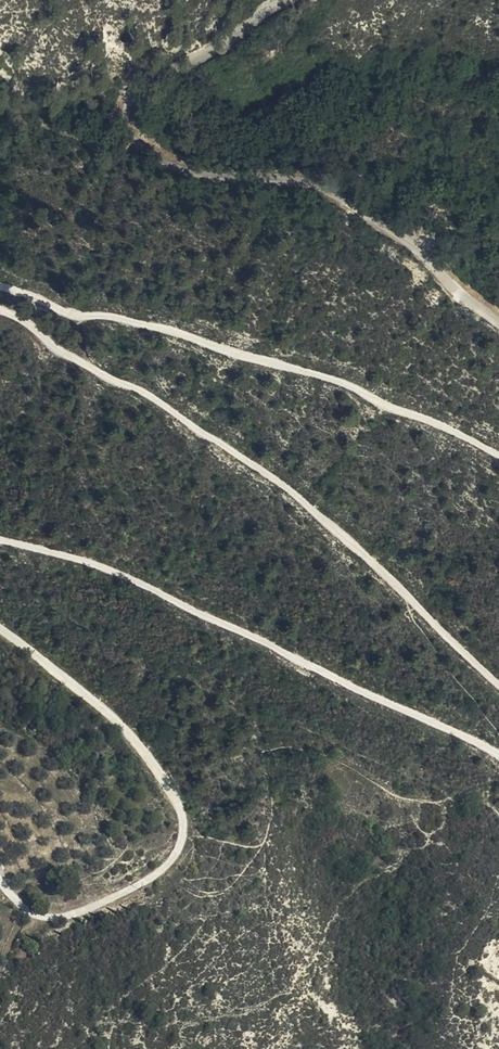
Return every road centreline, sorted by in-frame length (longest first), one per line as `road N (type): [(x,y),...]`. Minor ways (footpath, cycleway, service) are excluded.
road 1 (unclassified): [(498,322),(462,298),(420,252),(350,206),(269,184),(211,181),(134,135),(126,115),(134,94),(296,0)]
road 2 (track): [(0,312),(26,323),(61,358),(88,362),(115,386),(139,387),(299,501),(498,686)]
road 3 (track): [(498,756),(93,561),(0,542)]
road 4 (track): [(498,463),(336,383),(106,317),(73,319),(0,286)]
road 5 (track): [(0,633),(114,713),(179,796),(186,825),(182,850),(155,875),(67,917),(38,919),(0,884)]

